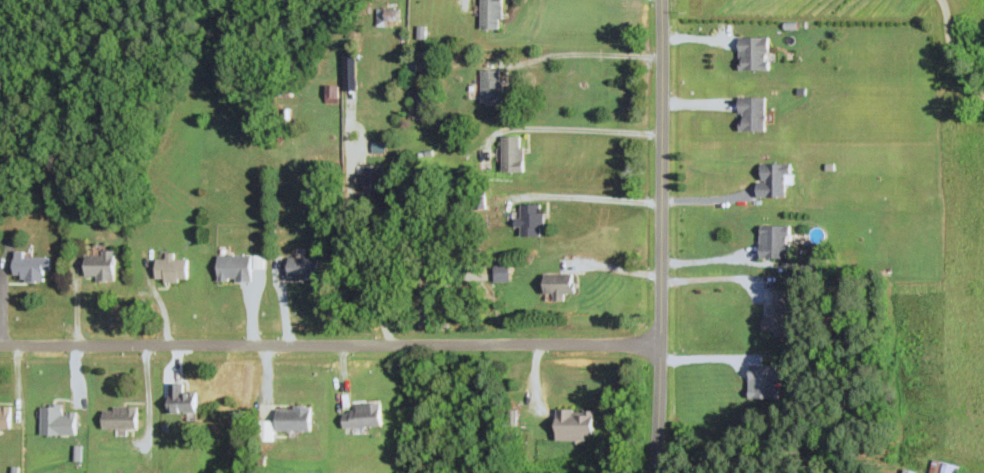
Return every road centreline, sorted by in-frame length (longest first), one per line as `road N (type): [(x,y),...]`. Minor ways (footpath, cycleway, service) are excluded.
road 1 (residential): [(662,342),(0,344)]
road 2 (residential): [(655,472),(661,0)]

